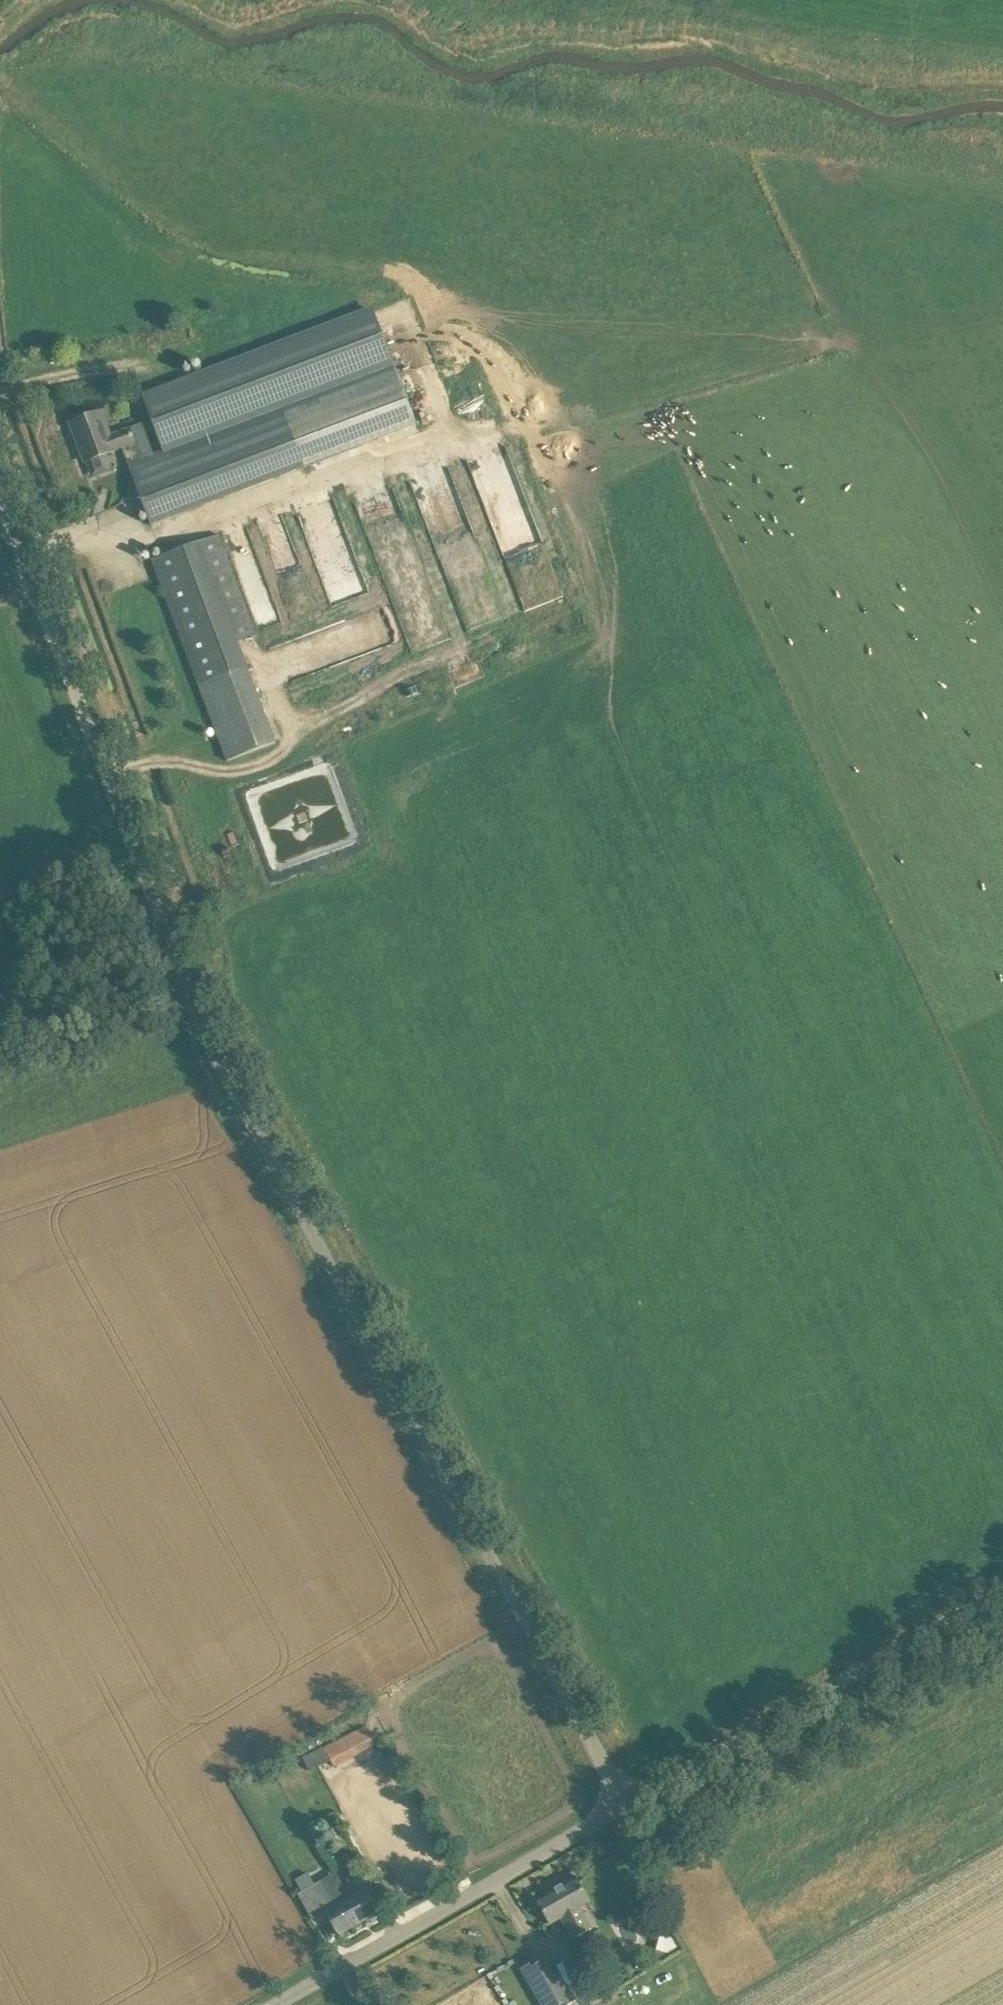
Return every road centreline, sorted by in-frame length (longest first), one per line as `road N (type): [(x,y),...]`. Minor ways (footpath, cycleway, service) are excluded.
road 1 (unclassified): [(632,1798),(234,1065),(0,483)]
road 2 (unclassified): [(632,1798),(1002,1583)]
road 3 (unclassified): [(278,2004),(632,1798)]

